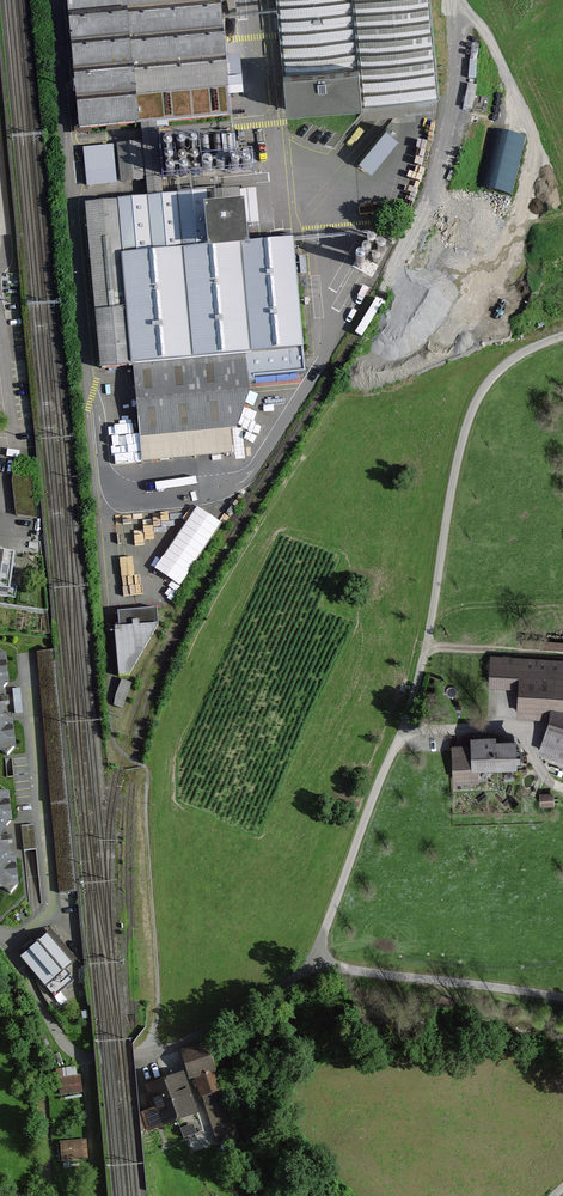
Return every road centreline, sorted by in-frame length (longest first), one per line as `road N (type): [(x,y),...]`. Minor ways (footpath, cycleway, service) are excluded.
road 1 (residential): [(562,1000),(329,965),(285,980),(188,1039),(91,1057),(77,1054),(52,1024),(0,937)]
road 2 (track): [(562,334),(498,369),(464,421),(416,682)]
road 3 (track): [(151,1051),(158,1011),(147,768)]

